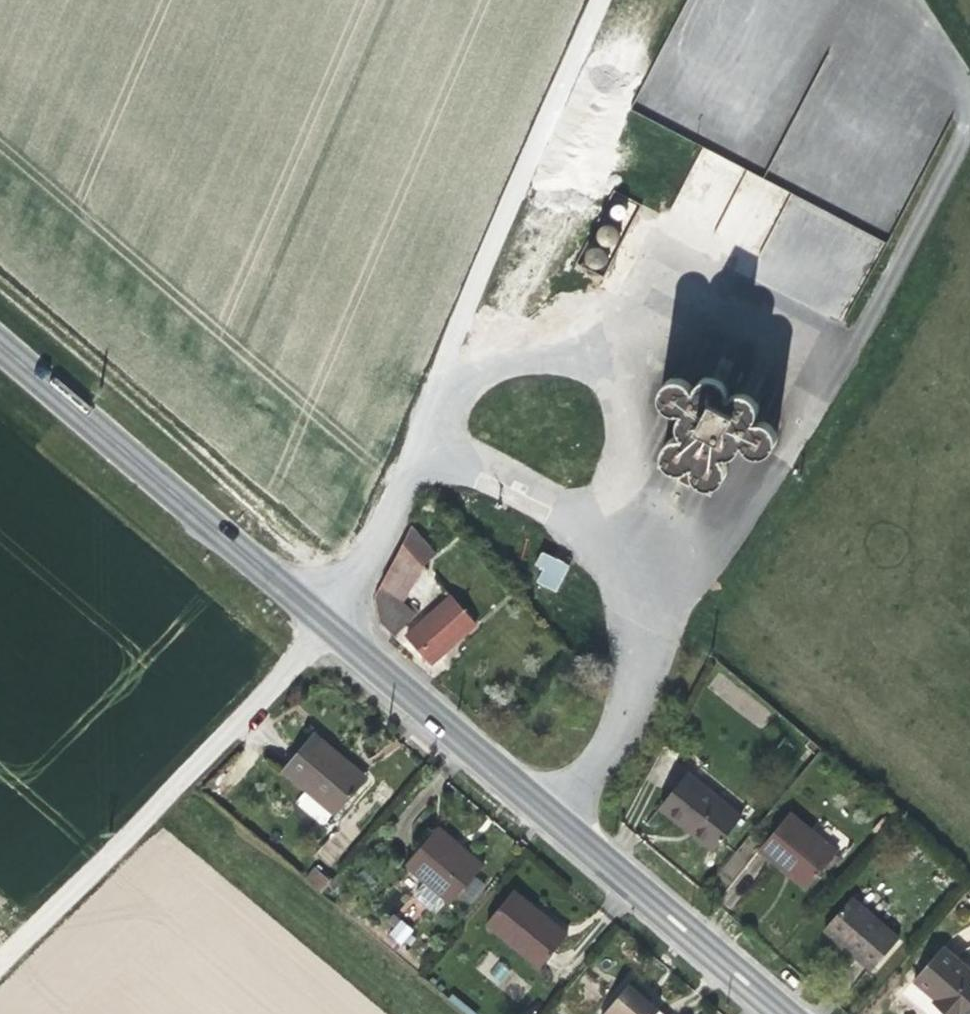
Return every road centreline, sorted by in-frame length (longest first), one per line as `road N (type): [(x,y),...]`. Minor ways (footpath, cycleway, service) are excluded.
road 1 (tertiary): [(324,625),(777,1013)]
road 2 (unclassified): [(324,625),(0,959)]
road 3 (track): [(597,0),(473,287),(423,428)]
road 4 (track): [(347,583),(0,287)]
road 5 (tertiary): [(0,343),(324,625)]
road 6 (unclassified): [(423,428),(324,625)]

